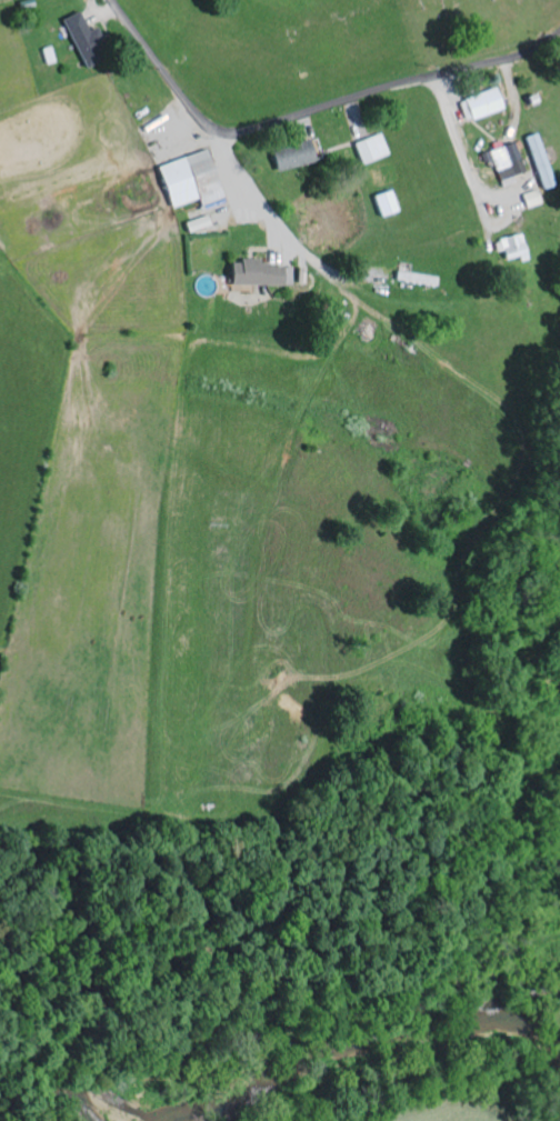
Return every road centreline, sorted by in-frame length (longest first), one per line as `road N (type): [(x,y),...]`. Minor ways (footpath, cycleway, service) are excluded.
road 1 (residential): [(111,0),(197,114),(233,133),(526,53),(559,33)]

